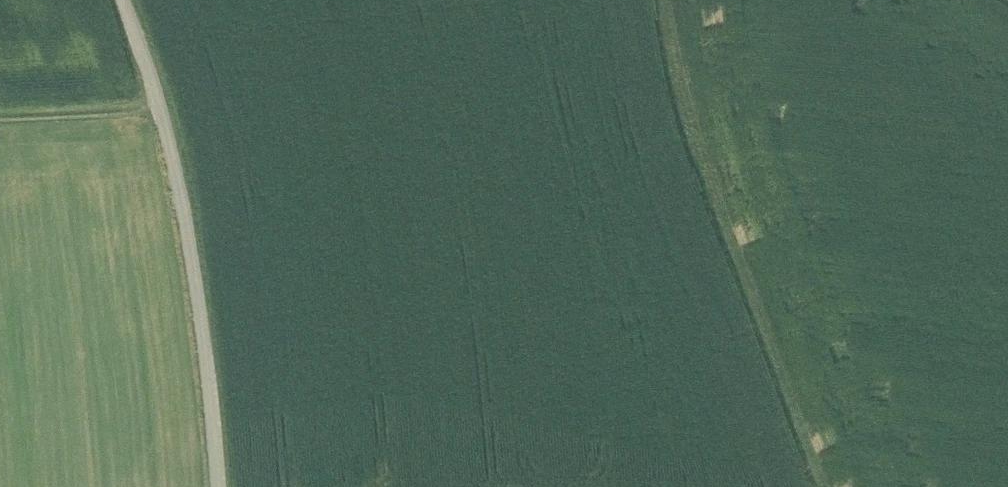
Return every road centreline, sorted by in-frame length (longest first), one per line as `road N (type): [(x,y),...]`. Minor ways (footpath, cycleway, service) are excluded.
road 1 (unclassified): [(124,0),(161,107),(189,249),(220,486)]

